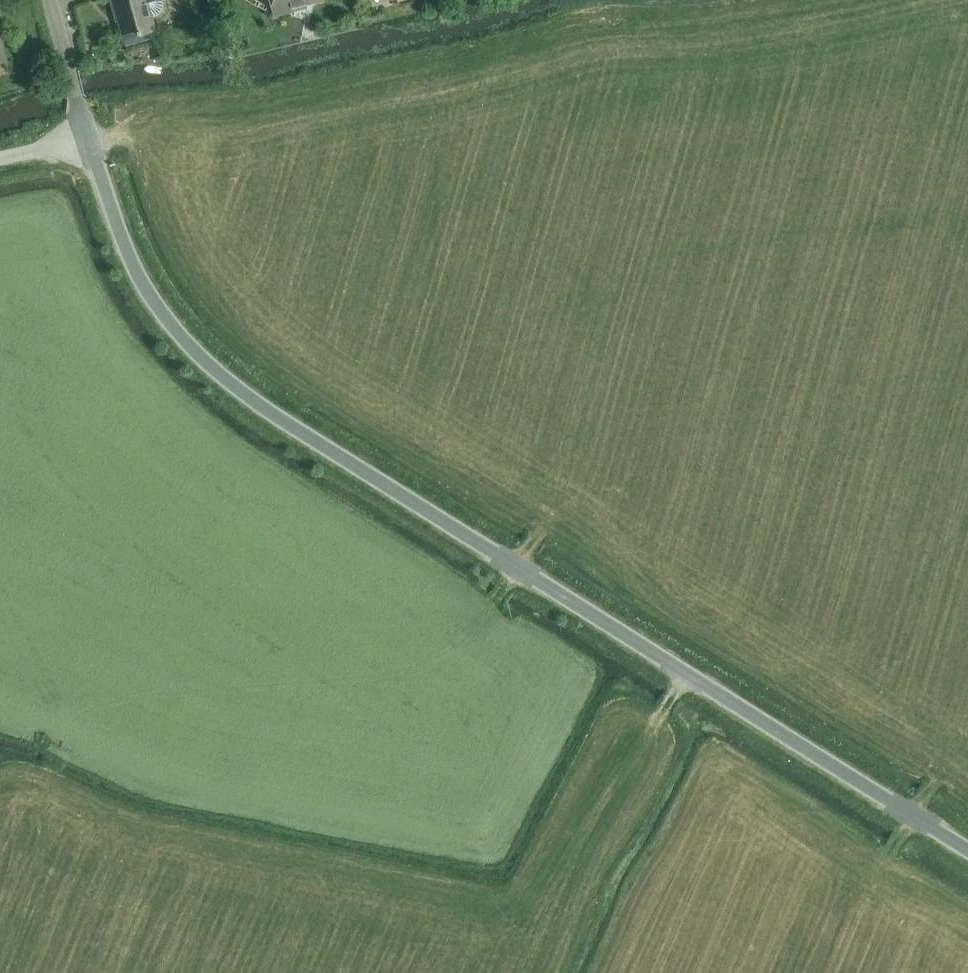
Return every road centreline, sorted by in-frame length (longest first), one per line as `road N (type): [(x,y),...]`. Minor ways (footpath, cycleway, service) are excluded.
road 1 (tertiary): [(967,852),(272,413),(215,367),(142,280),(88,139)]
road 2 (tertiary): [(88,139),(51,0)]

